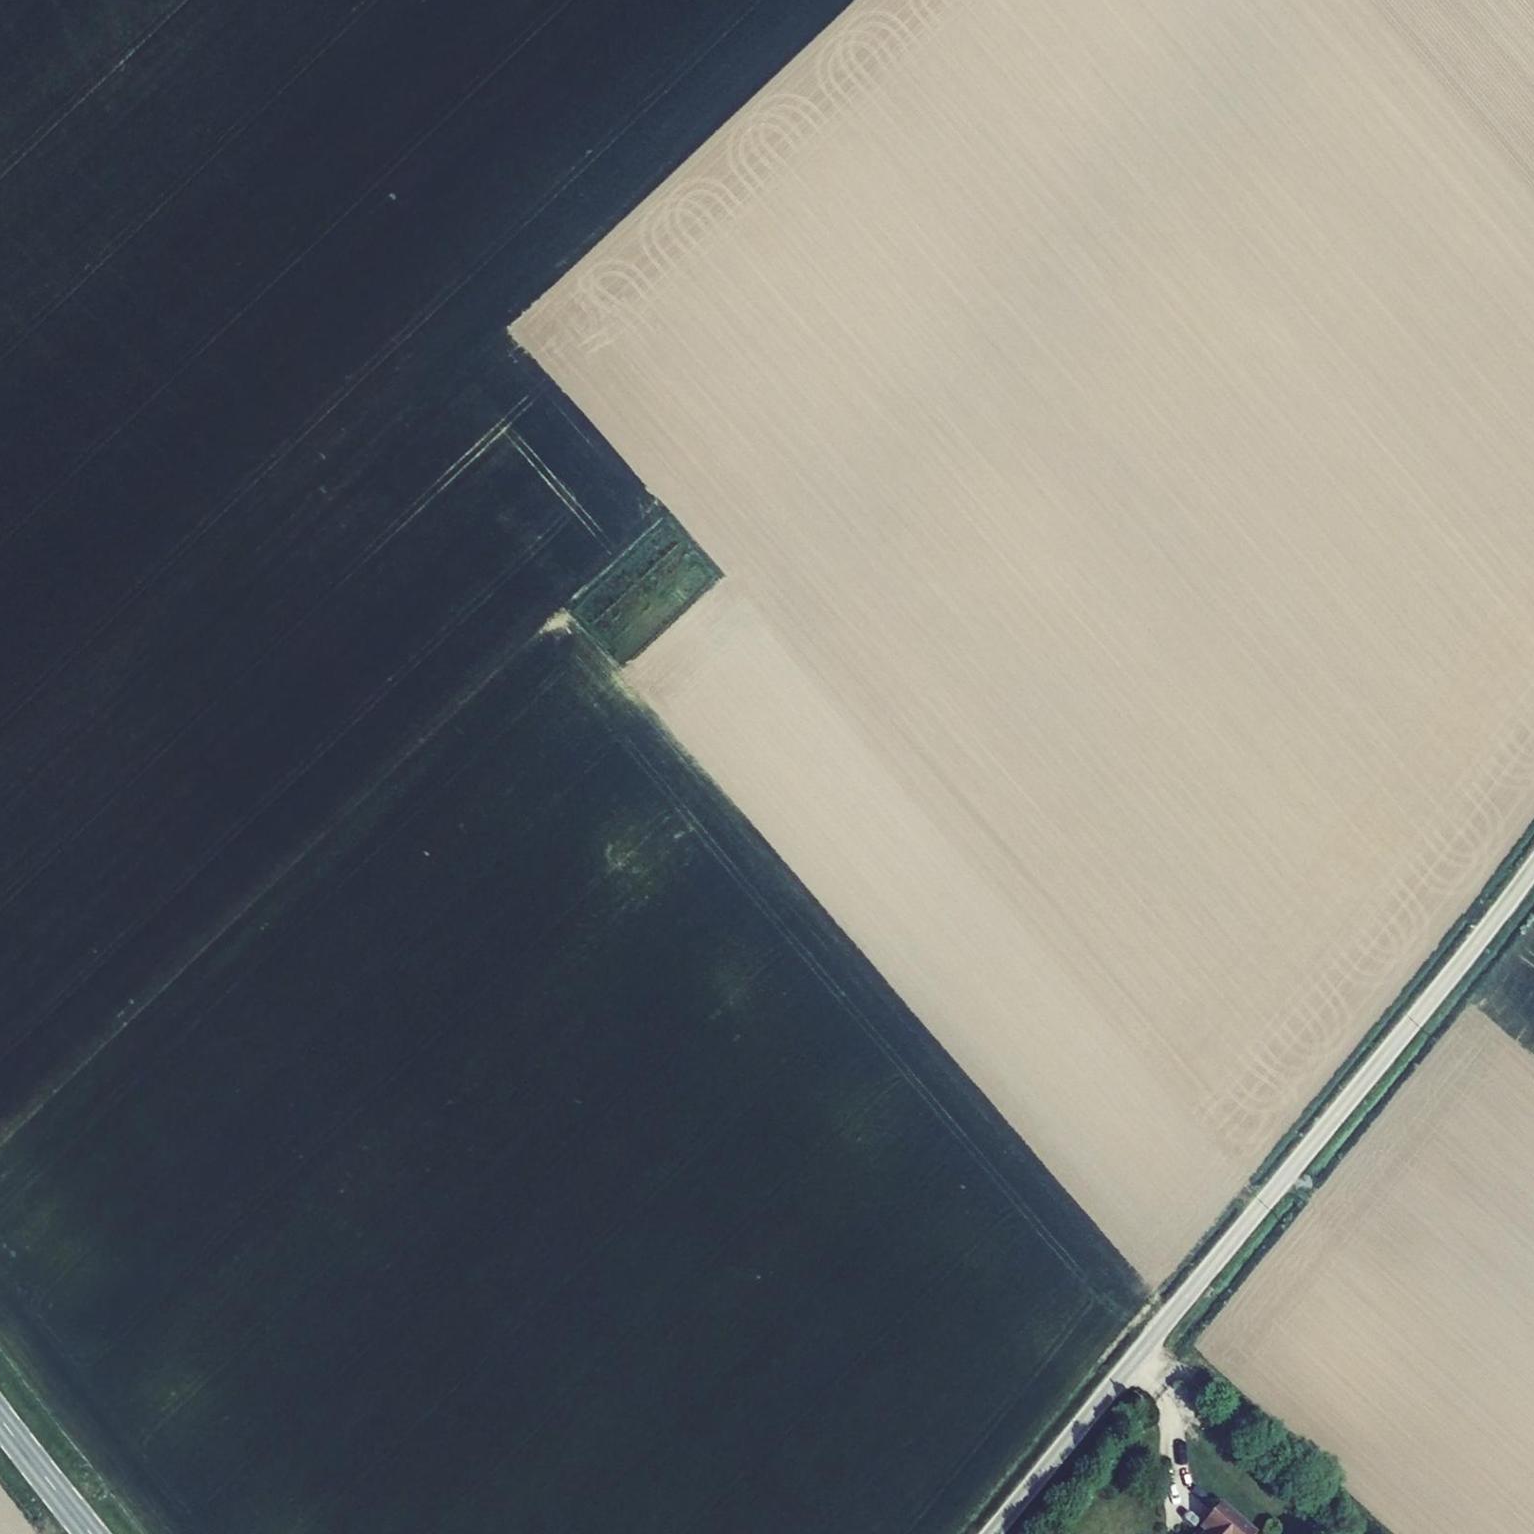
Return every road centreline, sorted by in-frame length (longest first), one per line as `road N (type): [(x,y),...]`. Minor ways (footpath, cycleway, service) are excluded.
road 1 (unclassified): [(990,1533),(1533,865)]
road 2 (primary): [(91,1533),(0,1419)]

